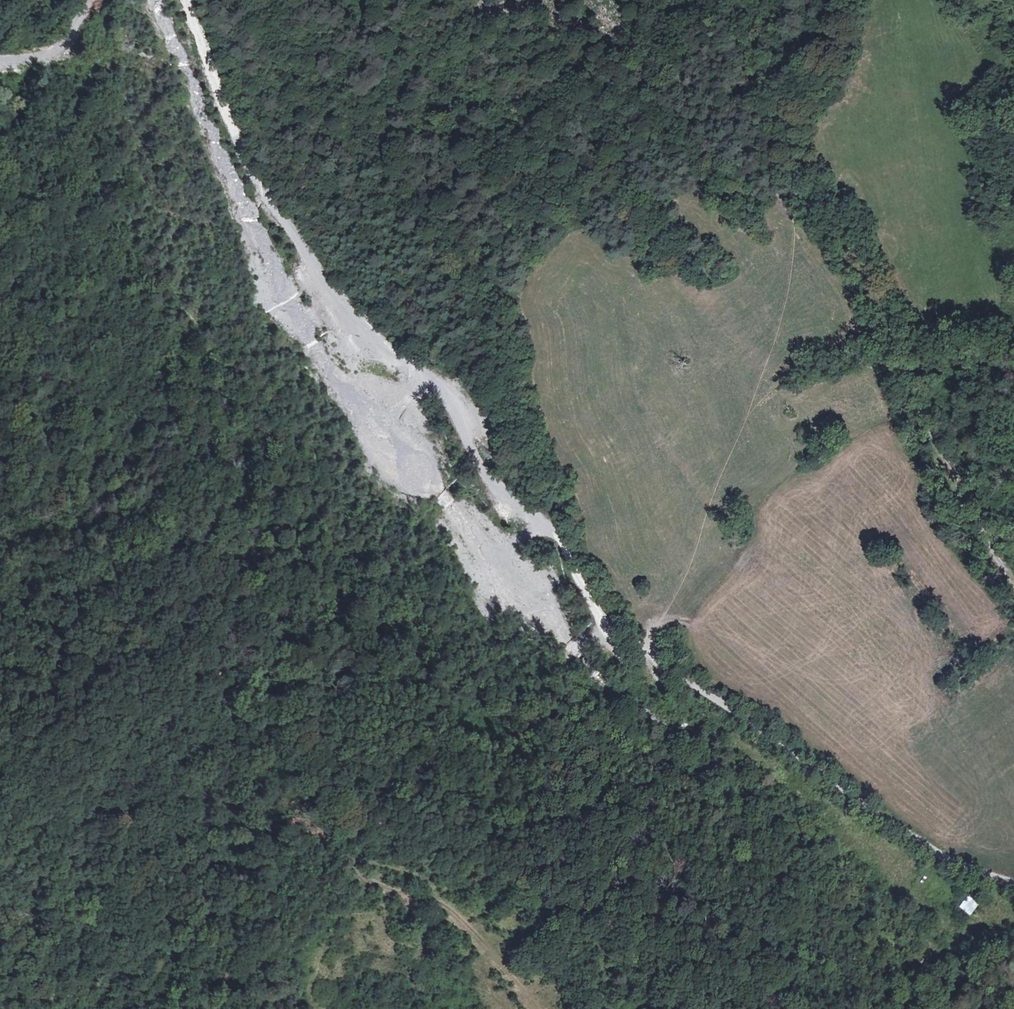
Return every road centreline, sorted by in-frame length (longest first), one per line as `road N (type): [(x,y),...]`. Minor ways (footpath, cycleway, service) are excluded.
road 1 (track): [(1013,884),(933,853),(604,626),(542,528),(496,490),(446,388),(371,343),(251,176),(184,0)]
road 2 (track): [(1013,592),(862,271),(798,186),(780,109)]

